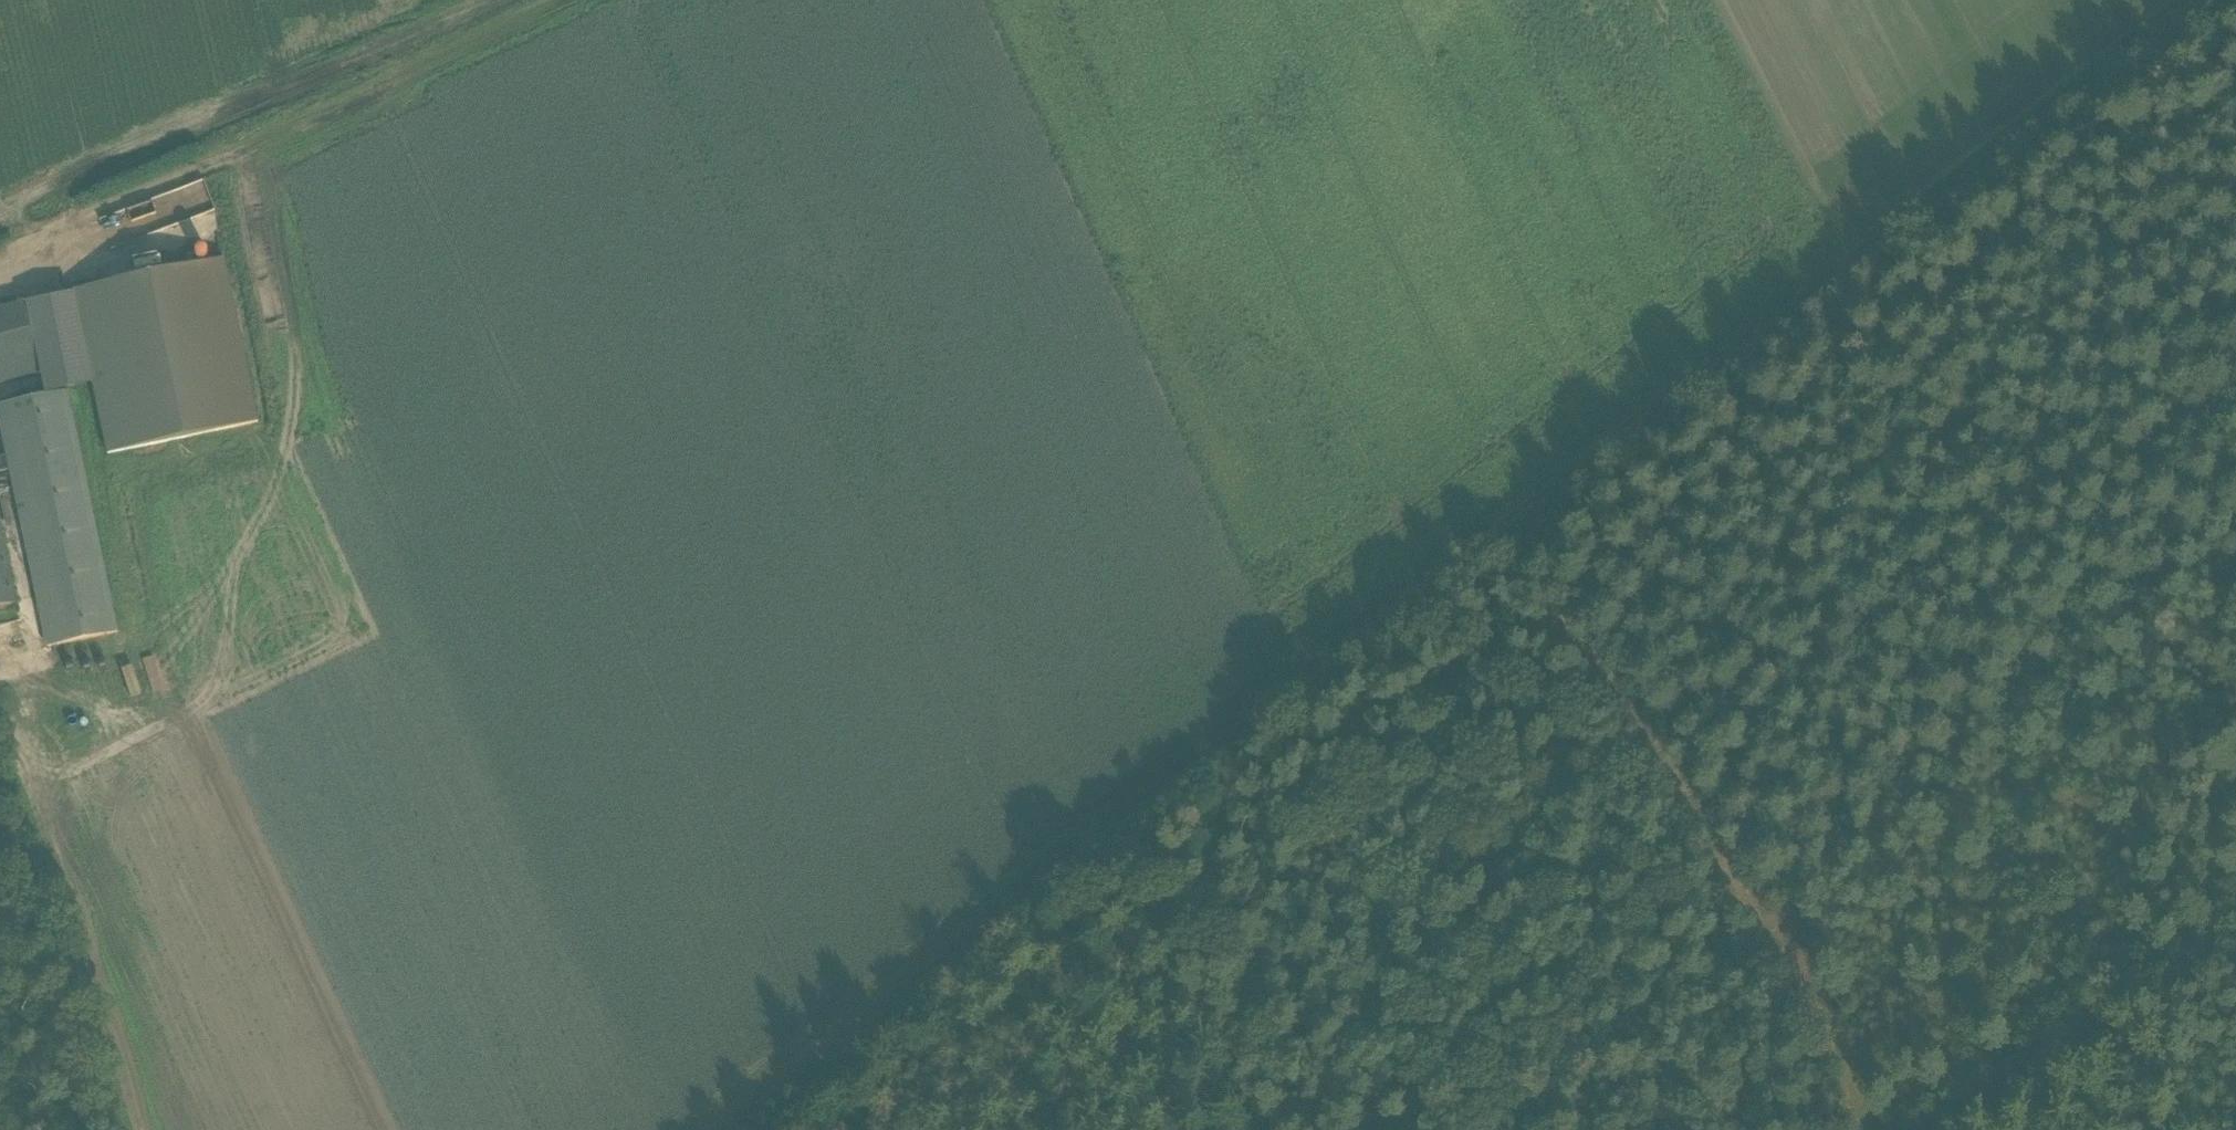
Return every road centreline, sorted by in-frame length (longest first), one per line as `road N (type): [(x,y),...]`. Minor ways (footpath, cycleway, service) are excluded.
road 1 (track): [(712,1129),(2200,0)]
road 2 (track): [(559,0),(95,212),(54,252)]
road 3 (track): [(1720,834),(1665,746),(1504,533)]
road 4 (track): [(1874,1129),(1720,834)]

